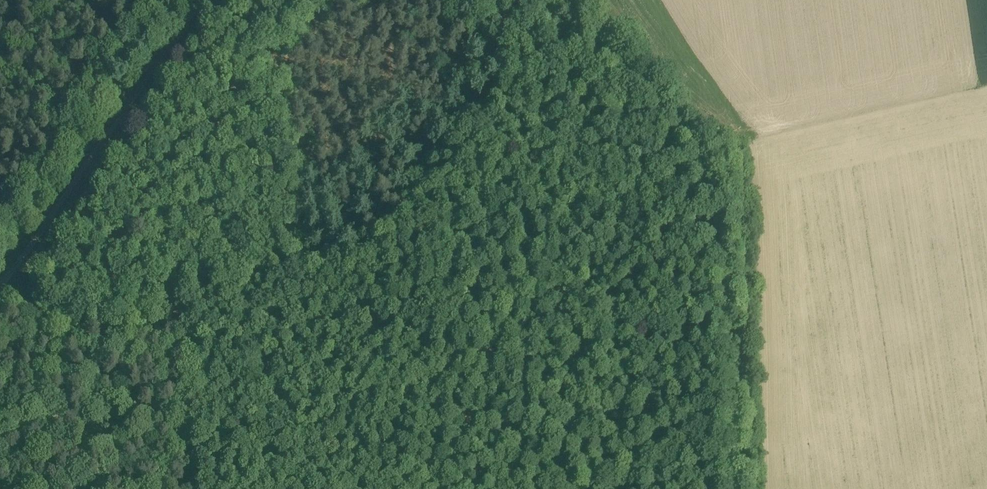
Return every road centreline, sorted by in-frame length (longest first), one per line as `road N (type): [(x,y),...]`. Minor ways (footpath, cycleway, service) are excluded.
road 1 (track): [(444,488),(543,233),(511,226),(299,243),(286,67),(315,0)]
road 2 (track): [(570,0),(609,58),(662,103),(702,186),(730,320),(728,488)]
road 3 (unclassified): [(198,0),(0,281)]
road 4 (track): [(543,233),(702,186)]

